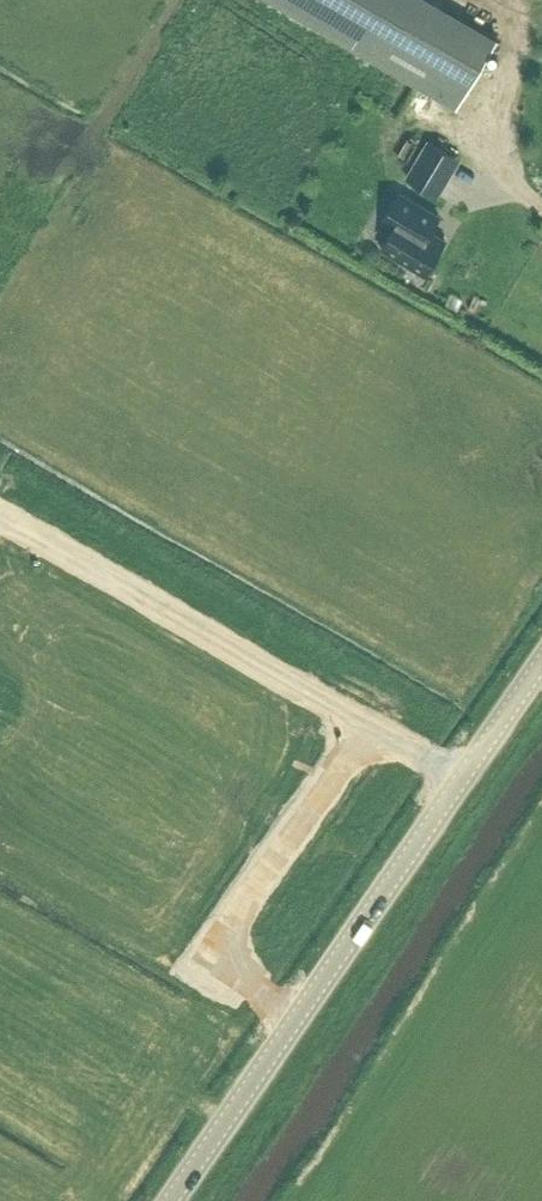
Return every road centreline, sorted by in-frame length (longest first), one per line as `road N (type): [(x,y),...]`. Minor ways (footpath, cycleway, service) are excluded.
road 1 (tertiary): [(169,1200),(541,660)]

